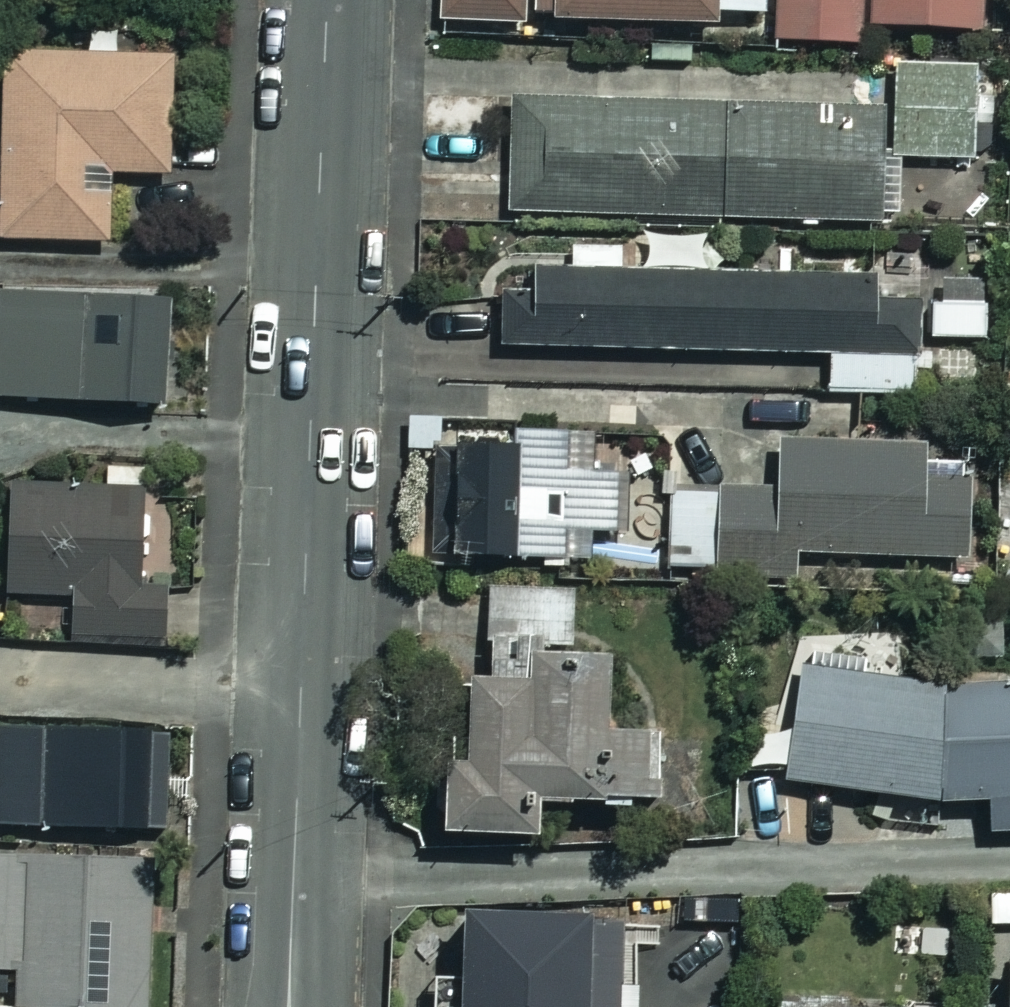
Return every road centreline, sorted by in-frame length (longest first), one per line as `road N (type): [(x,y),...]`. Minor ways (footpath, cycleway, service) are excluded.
road 1 (residential): [(292,1006),(328,0)]

